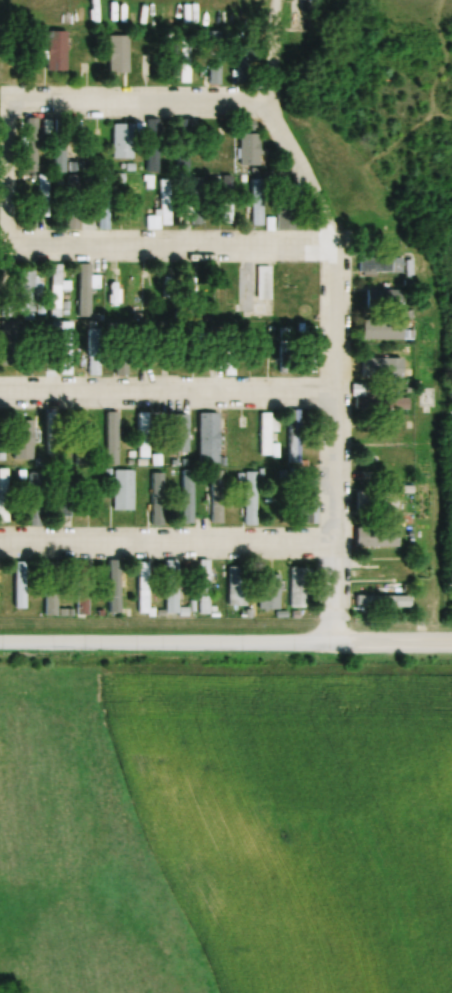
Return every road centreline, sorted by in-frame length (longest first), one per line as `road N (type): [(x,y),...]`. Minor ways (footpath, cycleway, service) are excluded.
road 1 (residential): [(338,631),(333,276),(313,205),(263,106)]
road 2 (residential): [(0,635),(338,631)]
road 3 (residential): [(0,400),(335,400)]
road 4 (residential): [(0,545),(334,548)]
road 5 (residential): [(326,246),(7,242)]
road 6 (residential): [(263,106),(58,98)]
road 7 (residential): [(58,98),(10,107),(0,261)]

